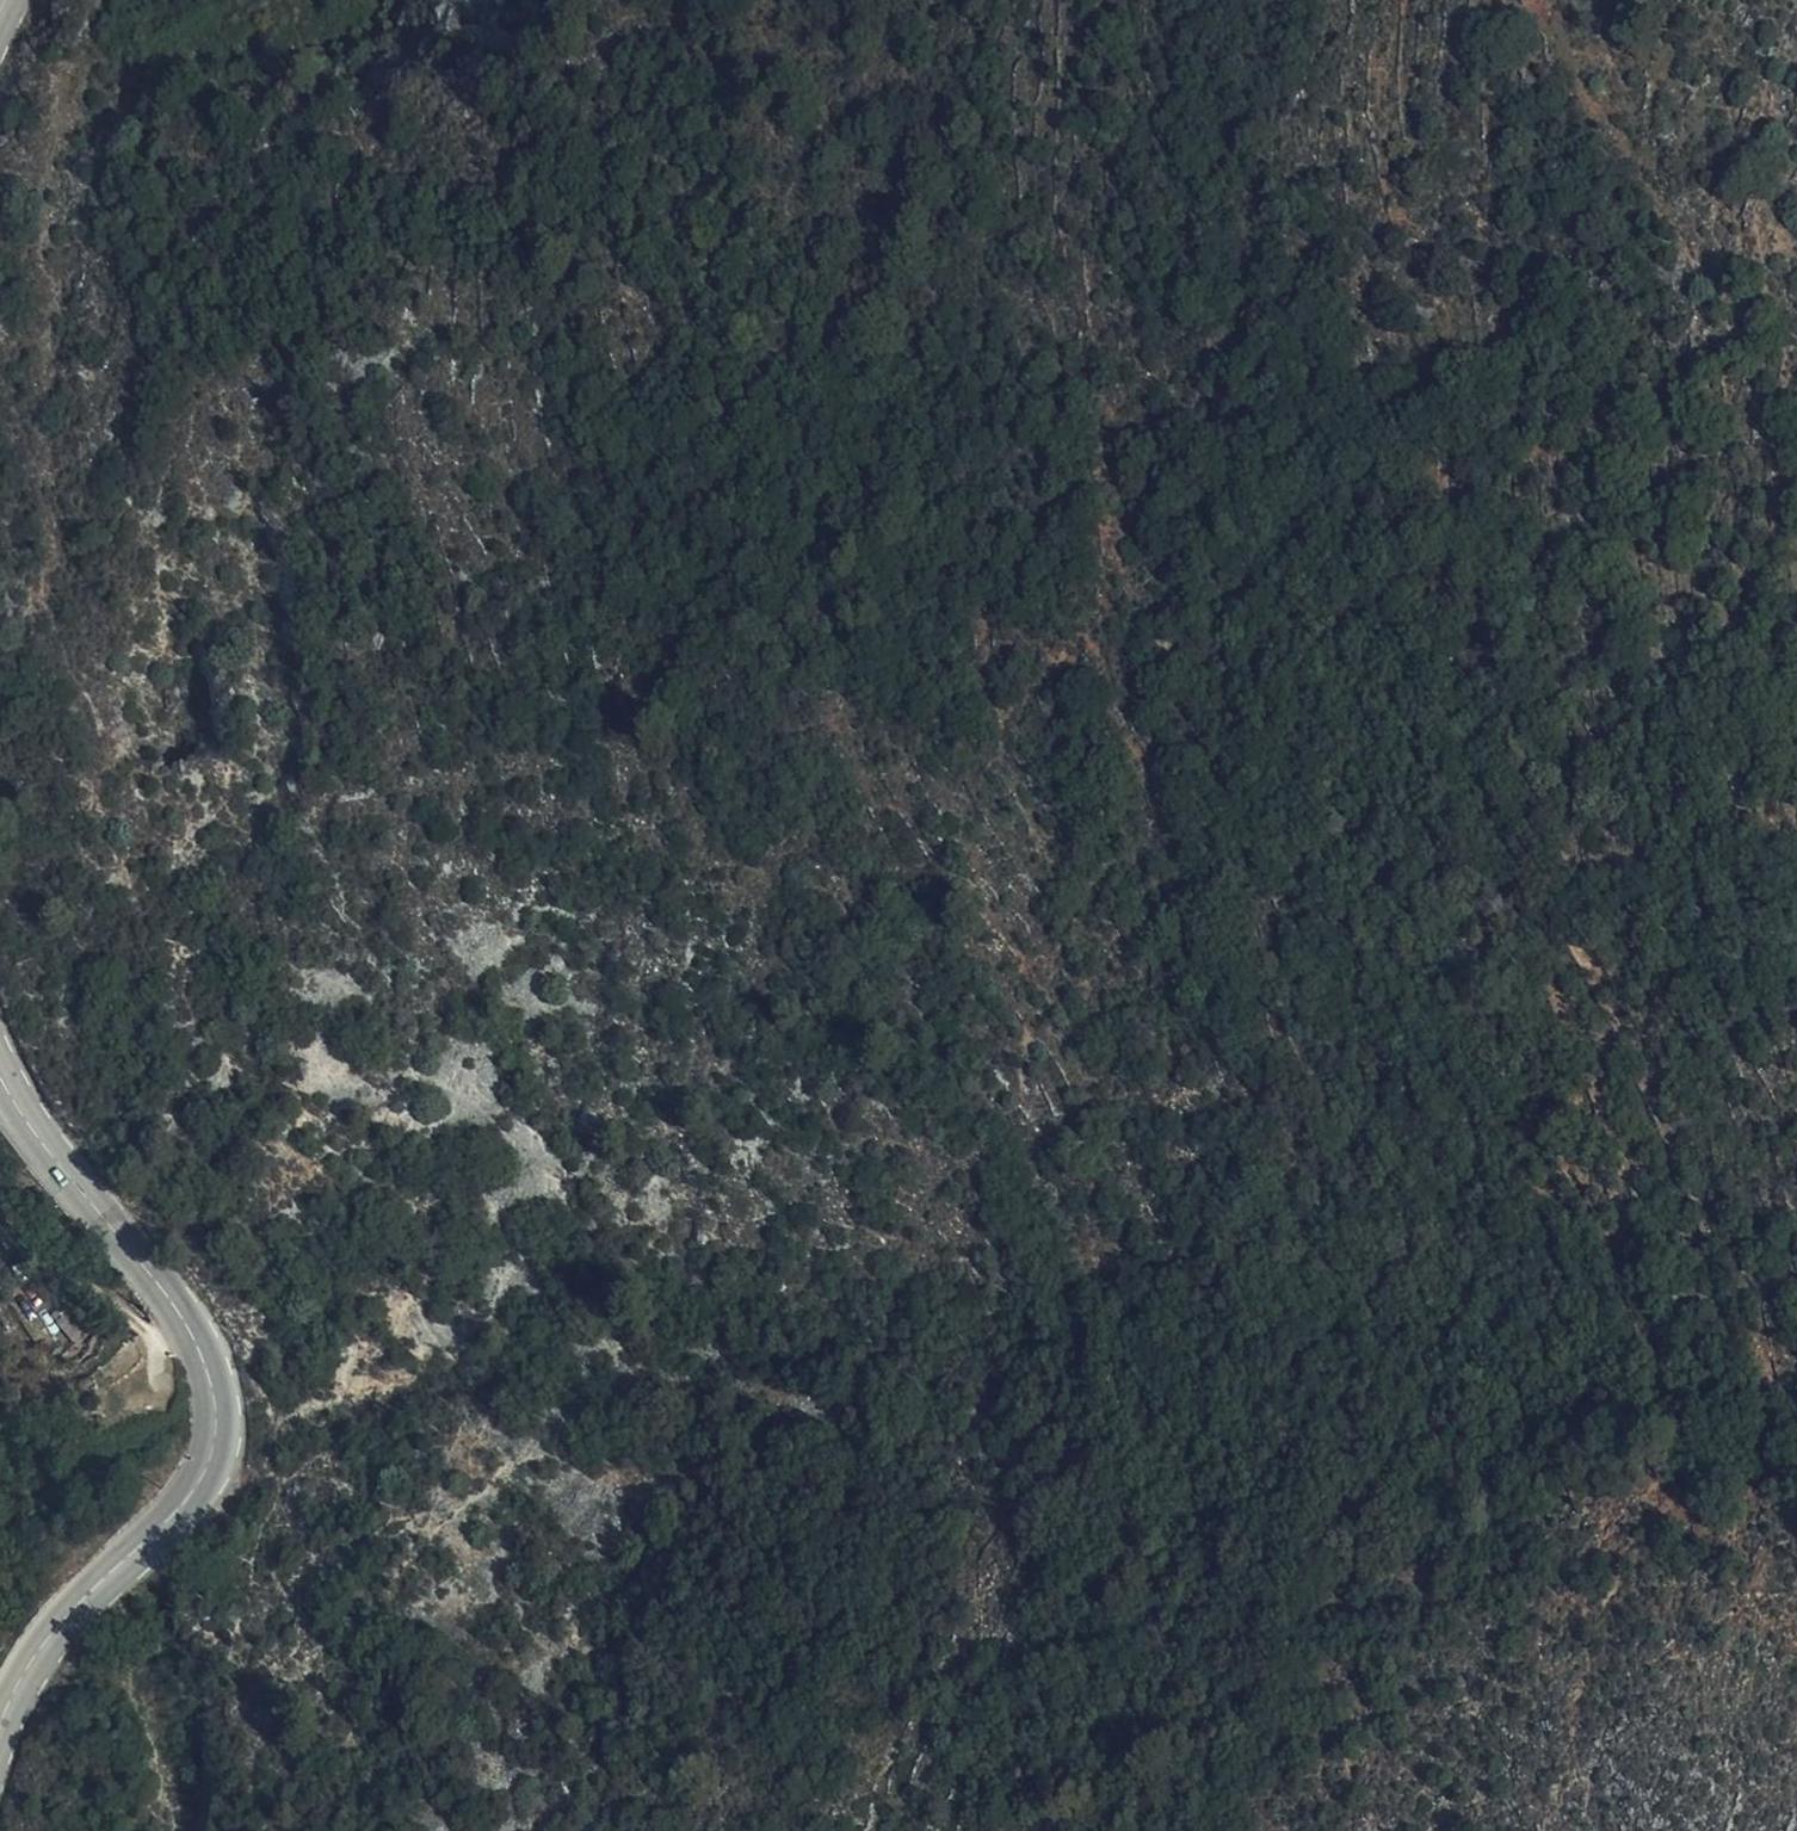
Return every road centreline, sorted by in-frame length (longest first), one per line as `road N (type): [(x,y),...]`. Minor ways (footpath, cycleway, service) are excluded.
road 1 (tertiary): [(0,1074),(17,1109),(177,1307),(213,1368),(226,1434),(200,1489),(22,1671),(0,1734)]

